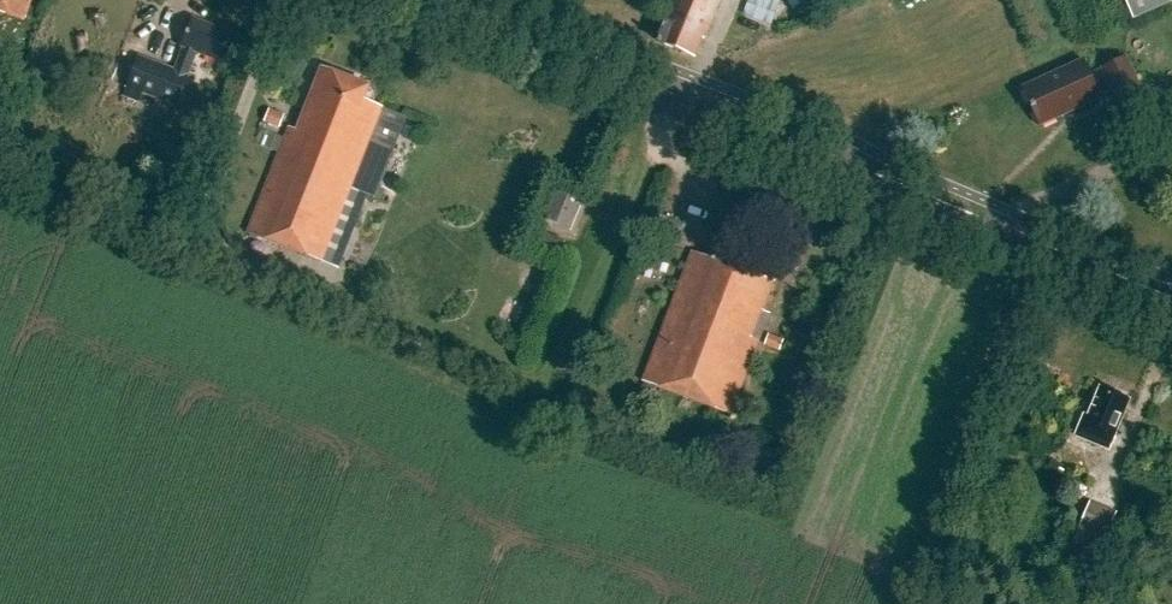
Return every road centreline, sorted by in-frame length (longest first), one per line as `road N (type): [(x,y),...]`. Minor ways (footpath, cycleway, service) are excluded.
road 1 (secondary): [(1171,313),(420,0)]

